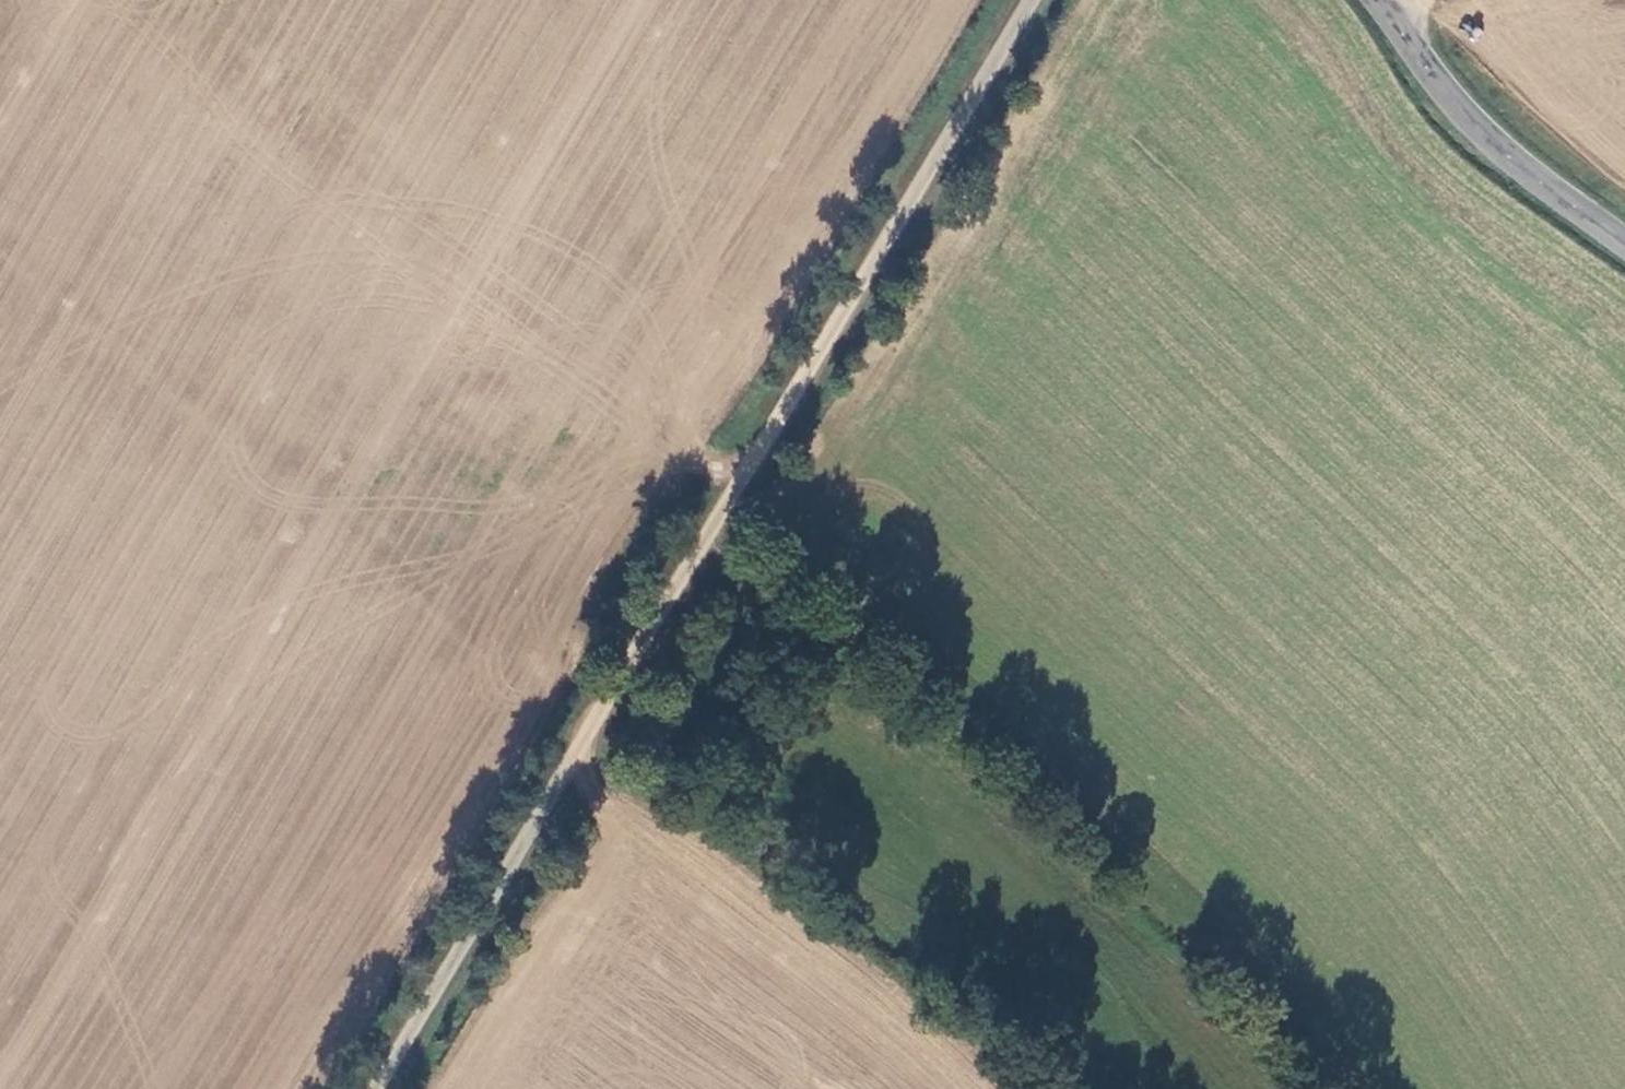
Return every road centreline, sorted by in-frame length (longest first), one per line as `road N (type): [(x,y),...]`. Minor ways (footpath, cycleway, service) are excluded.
road 1 (unclassified): [(1025,0),(371,1088)]
road 2 (secondary): [(1624,244),(1491,145),(1438,89),(1391,13)]

